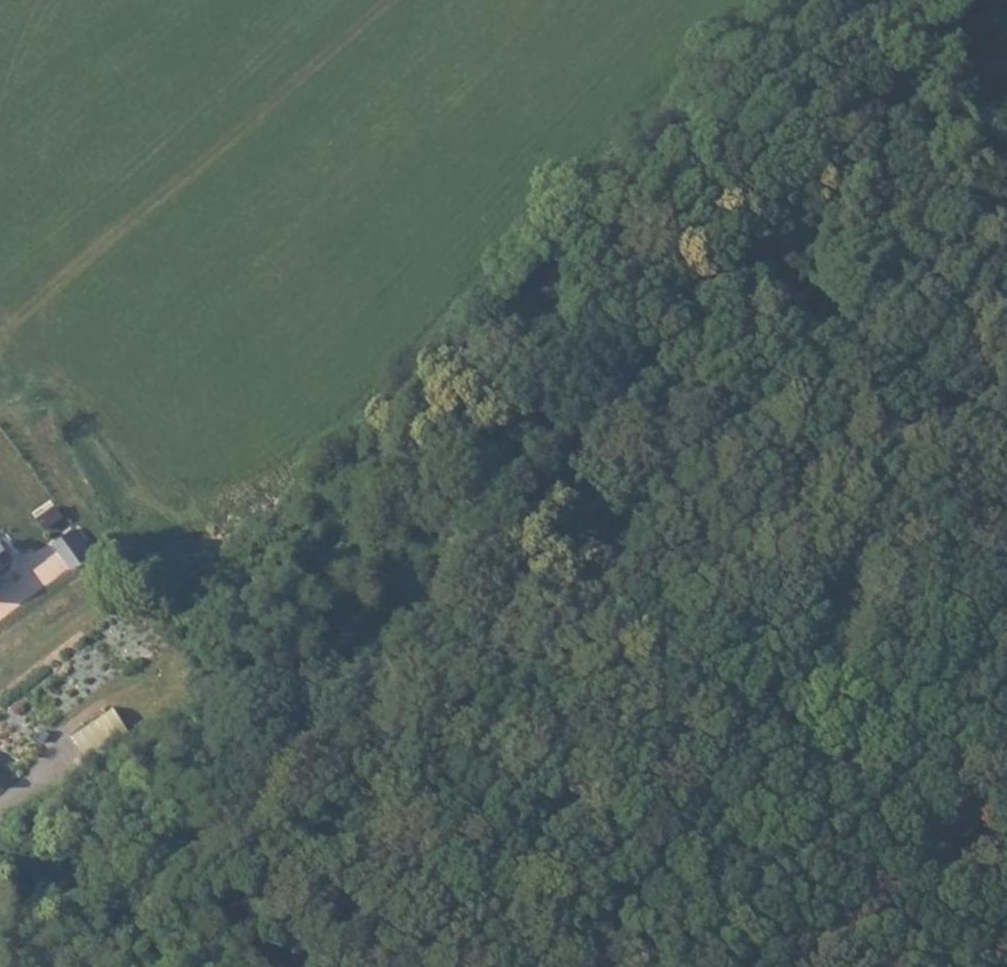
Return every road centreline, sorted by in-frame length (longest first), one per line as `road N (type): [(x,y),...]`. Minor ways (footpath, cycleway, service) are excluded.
road 1 (track): [(163,966),(217,930),(312,894),(353,906),(391,966)]
road 2 (track): [(816,966),(852,937),(1006,857)]

